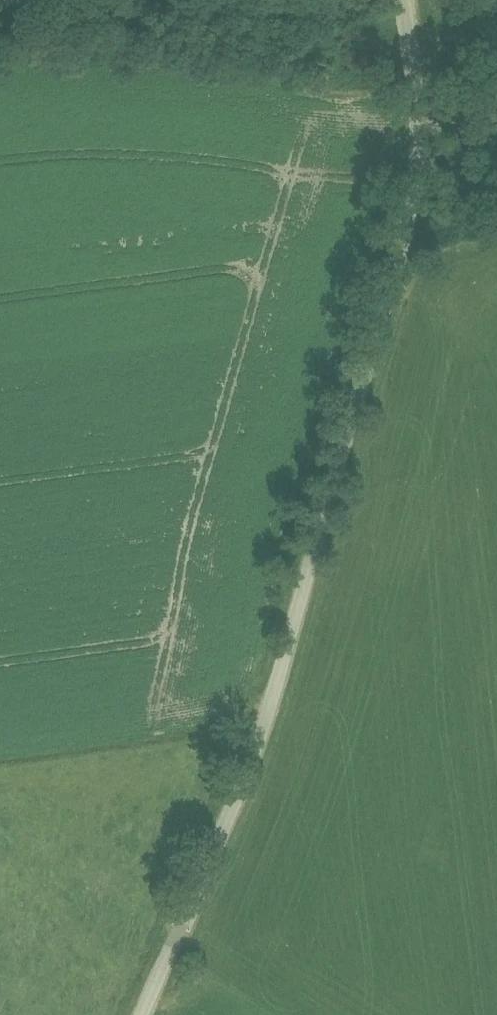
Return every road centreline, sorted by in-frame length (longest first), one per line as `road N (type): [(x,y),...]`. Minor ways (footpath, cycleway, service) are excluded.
road 1 (unclassified): [(141,1014),(266,716),(409,206),(419,112),(403,0)]

